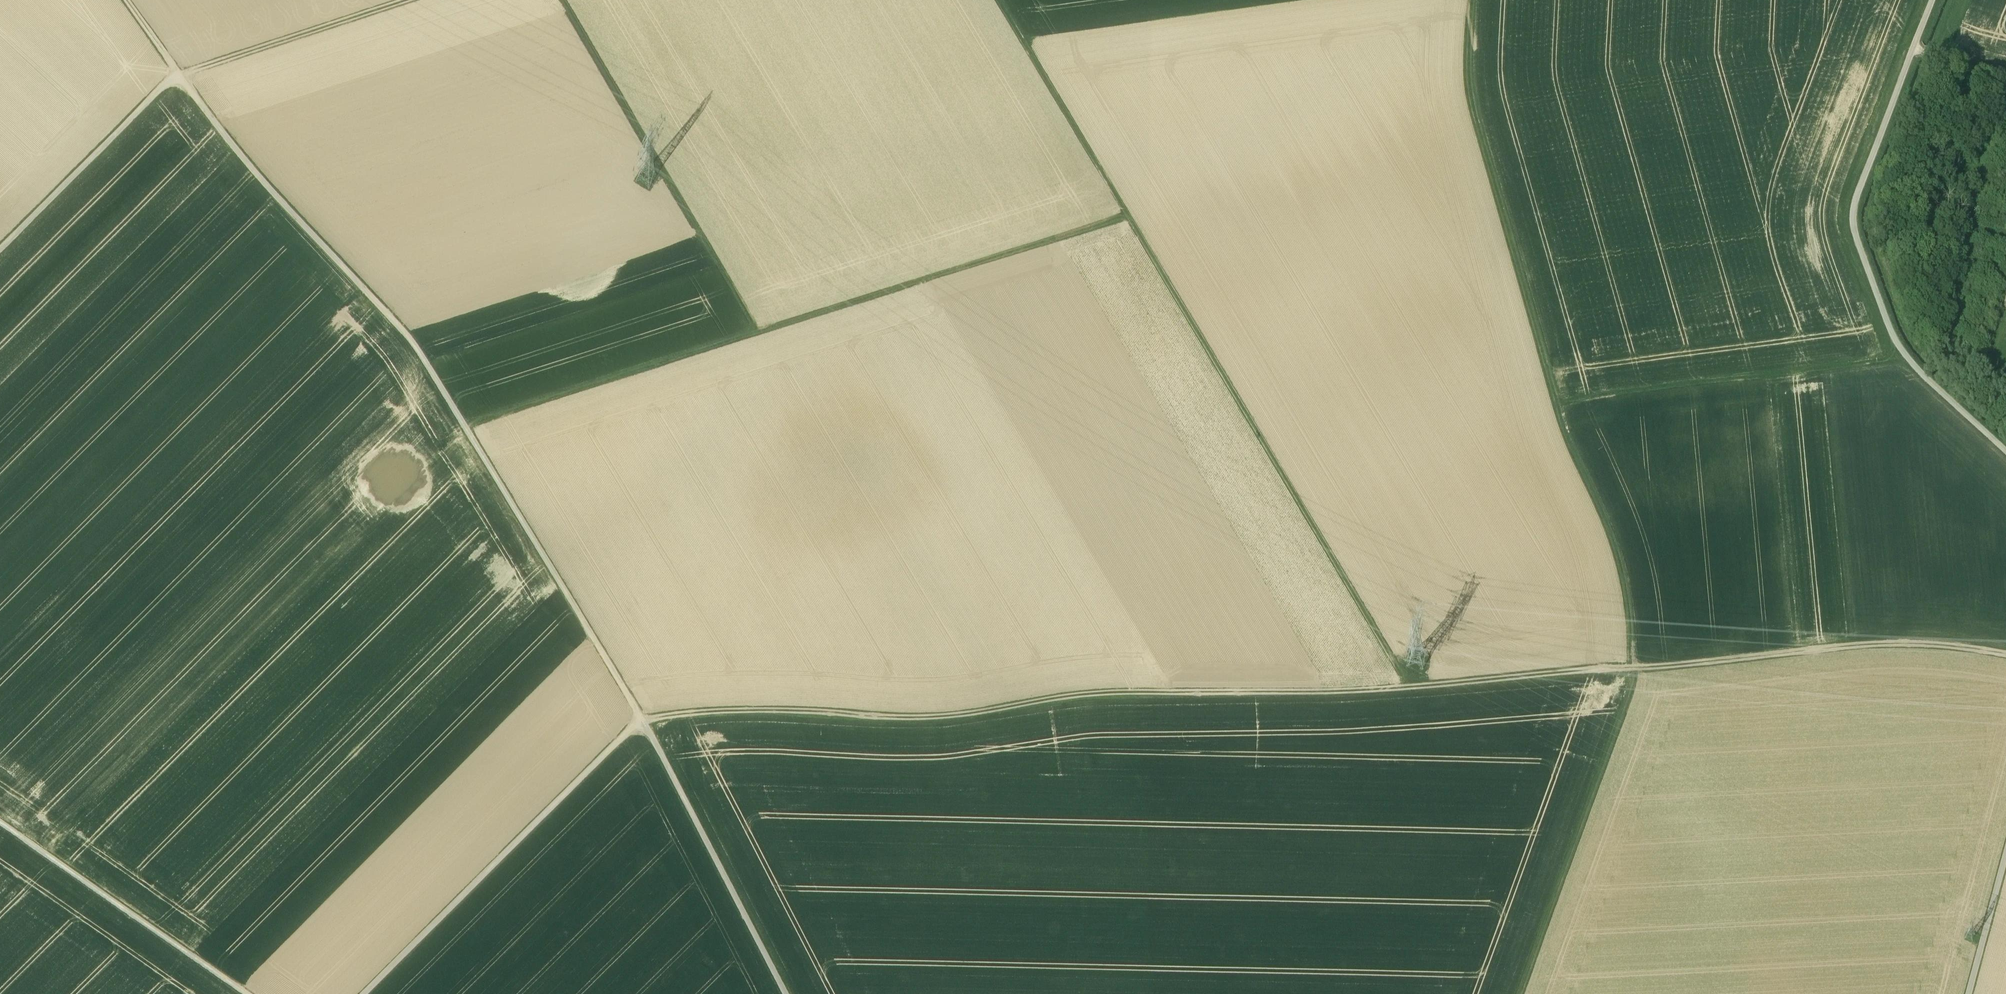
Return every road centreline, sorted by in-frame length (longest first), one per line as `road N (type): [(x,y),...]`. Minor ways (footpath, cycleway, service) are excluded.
road 1 (track): [(785,993),(643,724),(433,376),(383,310),(261,182),(179,75)]
road 2 (track): [(1520,993),(1635,669),(1615,545),(1558,416),(1475,120),(1471,0)]
road 3 (track): [(1406,688),(1091,695),(942,719),(730,712),(643,724)]
road 4 (track): [(562,0),(754,335),(462,425)]
road 5 (track): [(754,335),(1126,215),(996,0)]
road 6 (track): [(2005,655),(1872,645),(1406,688)]
road 7 (track): [(1126,215),(1406,688)]
road 8 (track): [(1932,0),(1852,220),(1898,347),(2005,452)]
road 9 (track): [(364,993),(643,724)]
road 10 (track): [(1904,355),(1556,404)]
road 11 (track): [(244,993),(0,823)]
road 12 (track): [(179,75),(0,250)]
road 13 (track): [(410,0),(179,75)]
road 14 (track): [(1969,993),(2005,854)]

